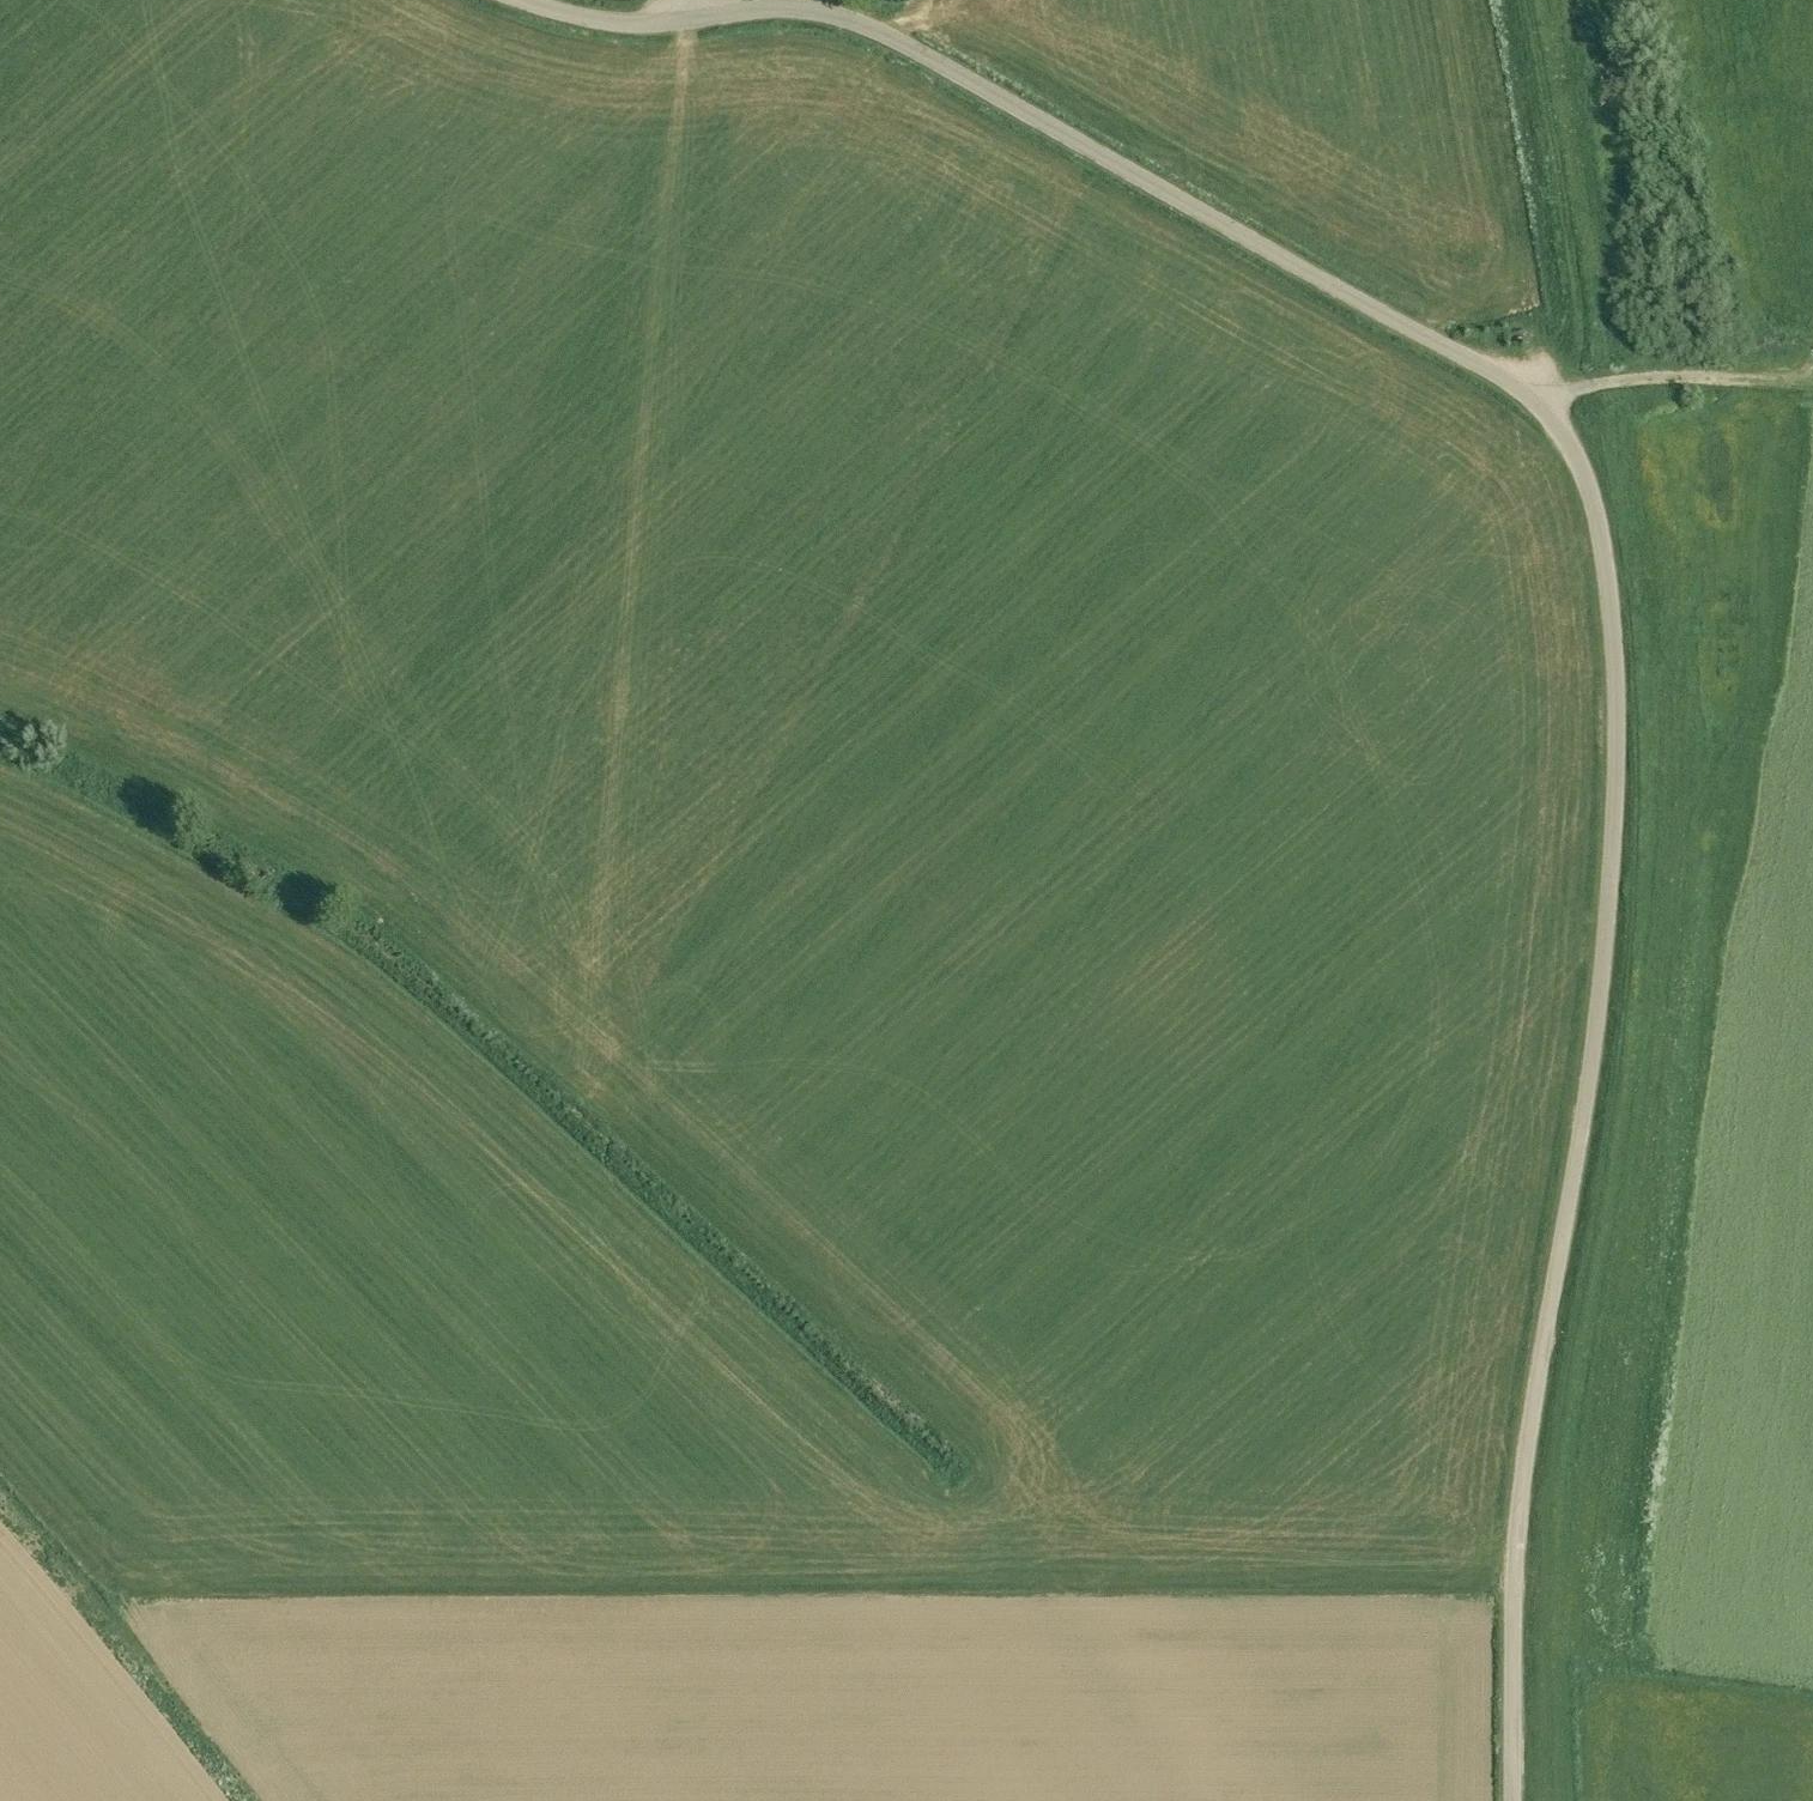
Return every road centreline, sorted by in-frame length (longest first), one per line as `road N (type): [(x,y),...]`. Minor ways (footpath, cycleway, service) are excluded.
road 1 (unclassified): [(1515,1800),(1524,1470),(1584,1097),(1612,850),(1612,592),(1594,498),(1565,431),(1485,368),(866,16),(762,12),(614,24),(524,0)]
road 2 (track): [(1803,373),(1606,381),(1539,407)]

